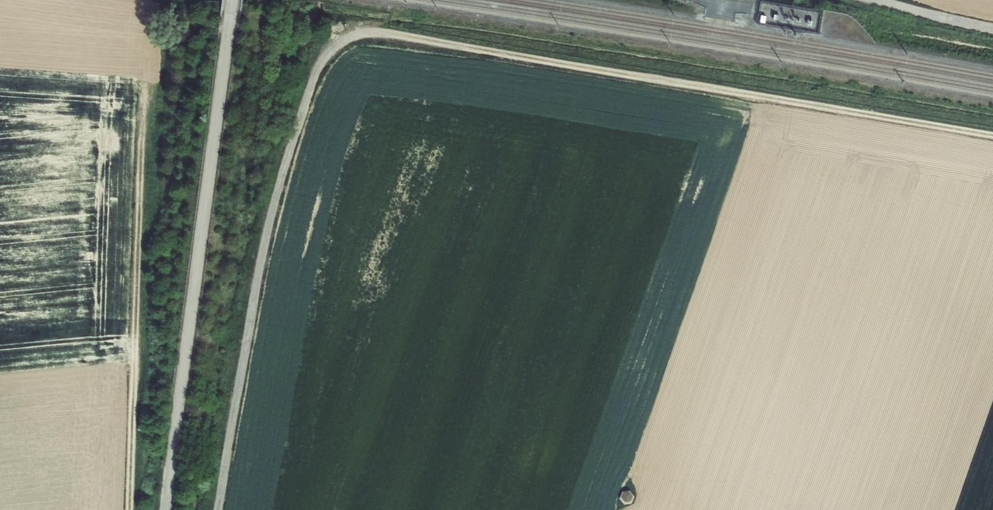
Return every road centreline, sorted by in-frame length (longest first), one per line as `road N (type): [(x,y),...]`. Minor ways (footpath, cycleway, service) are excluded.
road 1 (track): [(219,509),(277,199),(317,67),(353,35),(387,34),(992,136)]
road 2 (unclassified): [(166,509),(232,0)]

